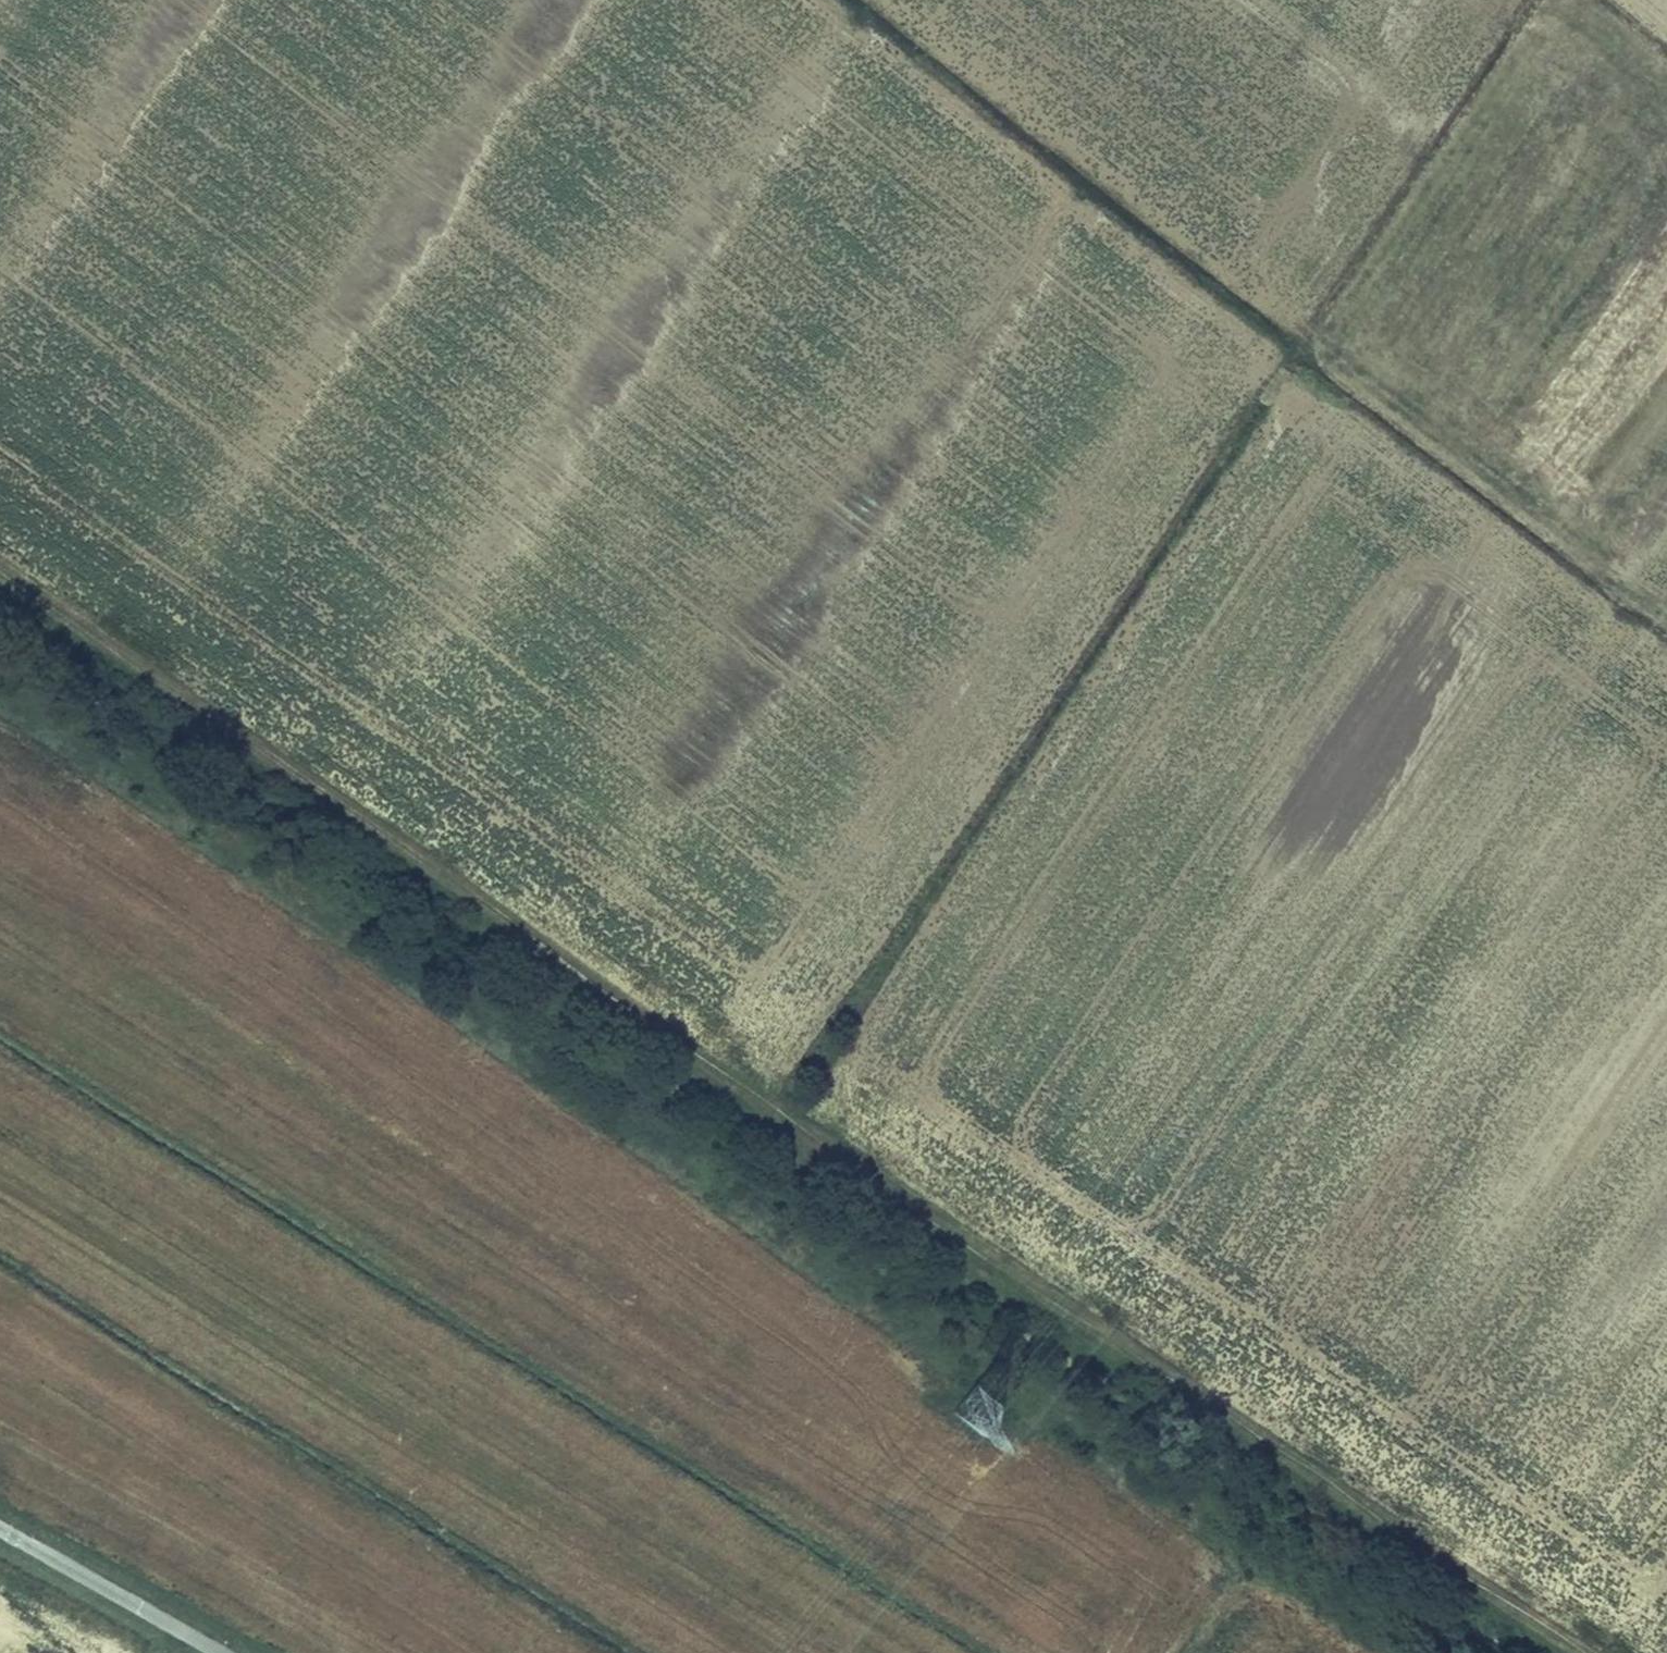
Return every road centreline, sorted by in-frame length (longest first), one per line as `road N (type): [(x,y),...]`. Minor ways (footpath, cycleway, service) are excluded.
road 1 (track): [(1594,1652),(237,750),(0,577)]
road 2 (unclassified): [(212,1652),(0,1534)]

